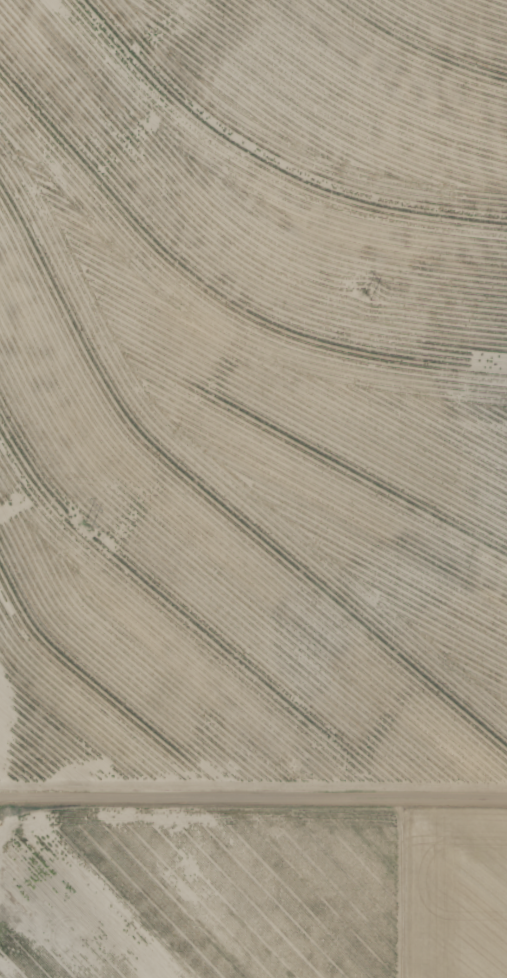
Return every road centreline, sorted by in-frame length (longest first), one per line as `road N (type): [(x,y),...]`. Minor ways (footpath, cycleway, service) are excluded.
road 1 (residential): [(506,803),(0,801)]

